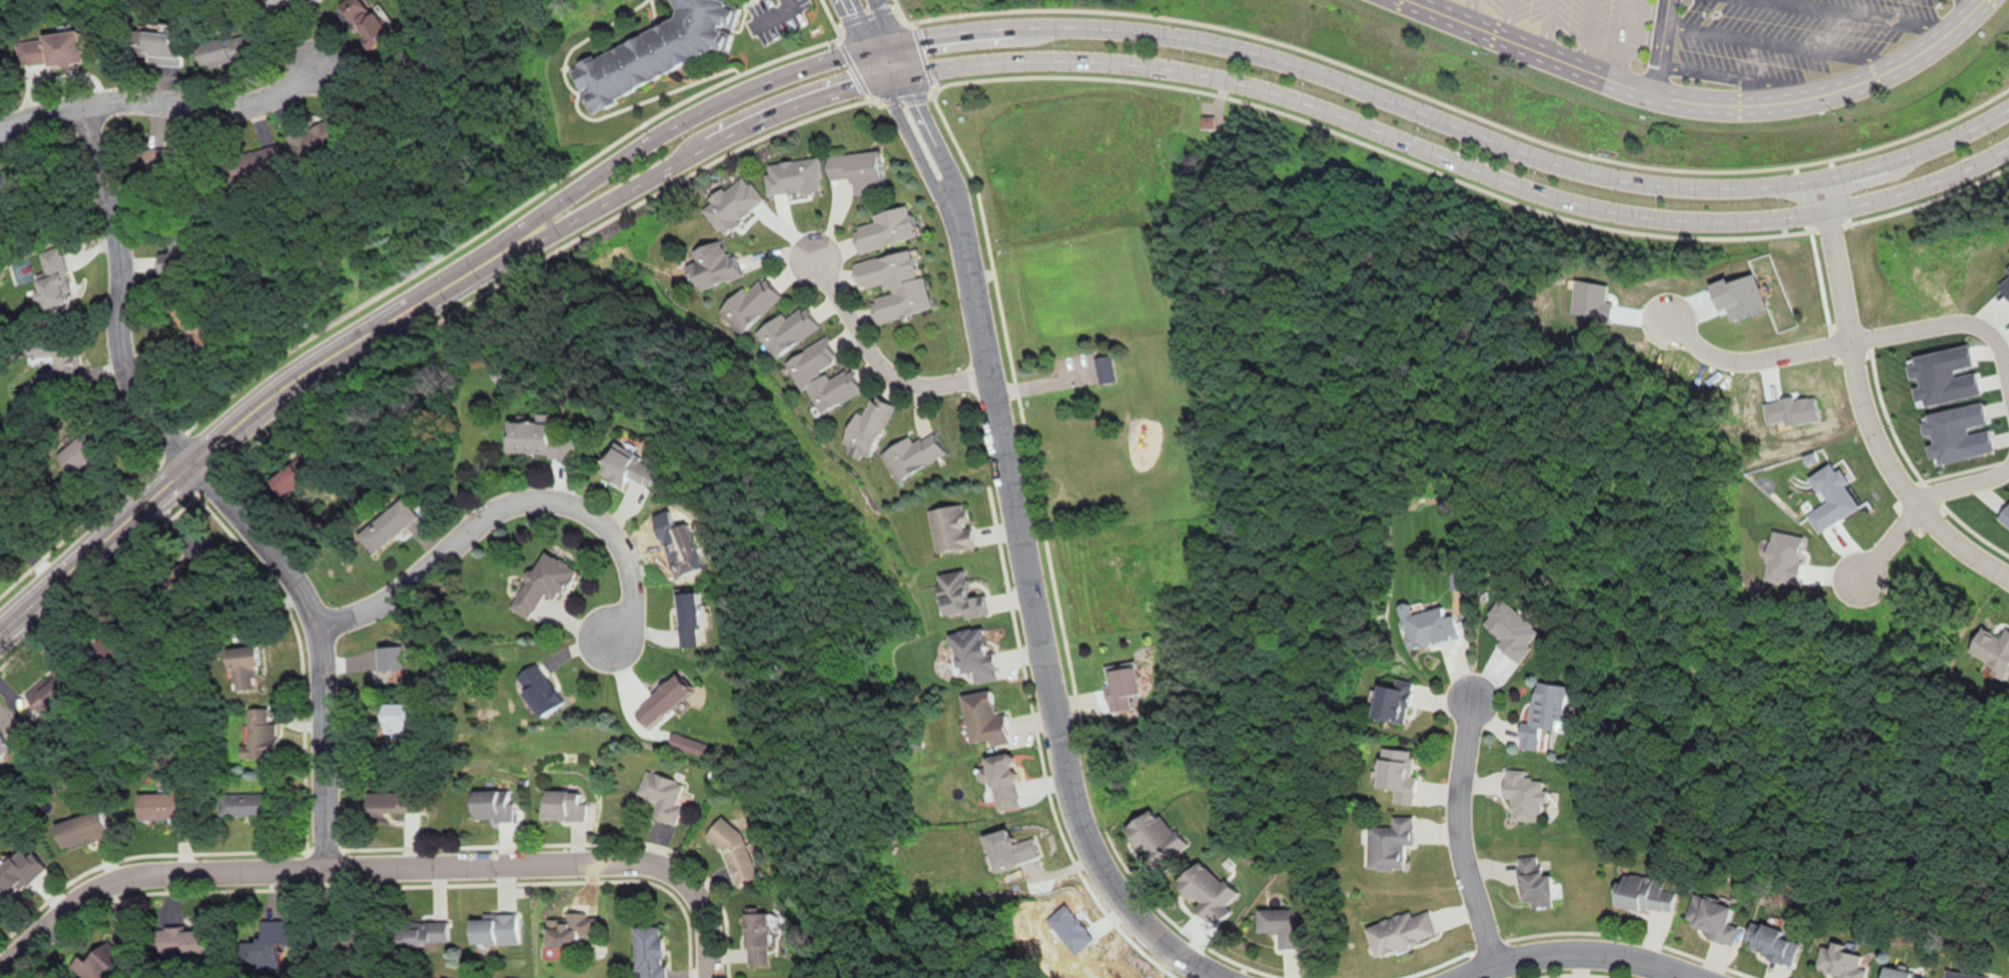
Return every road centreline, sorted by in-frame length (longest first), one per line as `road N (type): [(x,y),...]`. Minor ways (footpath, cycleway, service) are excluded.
road 1 (secondary): [(2008,103),(1943,141),(1865,167),(1777,184),(1700,186),(1606,175),(1537,156),(1230,48),(1081,27),(929,35),(741,90),(568,193),(369,332)]
road 2 (secondary): [(369,332),(693,147),(801,97),(903,70),(1027,60),(1205,75),(1275,93),(1539,194),(1629,215),(1727,221),(1823,209)]
road 3 (residential): [(87,104),(116,247),(113,339),(125,381),(158,429),(285,566),(315,628),(326,868)]
road 4 (residential): [(0,966),(89,893),(149,873),(640,864),(672,874),(695,893),(705,914),(710,977)]
road 5 (residential): [(973,292),(1076,813),(1136,921),(1222,977)]
road 6 (secondary): [(0,631),(249,412),(369,332)]
road 7 (residential): [(2008,577),(1939,530),(1874,440),(1855,382),(1818,179)]
road 8 (residential): [(315,628),(374,607),(500,509),(546,500),(591,516),(619,547),(629,605),(613,636)]
road 9 (residential): [(1651,92),(1762,103),(1857,83),(1909,57),(1973,0)]
road 10 (residential): [(0,124),(87,104),(261,103),(316,62)]
road 11 (residential): [(1494,965),(1457,836),(1471,699)]
road 12 (residential): [(1409,0),(1651,92)]
road 13 (residential): [(813,256),(892,377),(930,386),(988,375)]
road 14 (residential): [(877,76),(945,209),(973,292)]
road 15 (residential): [(973,292),(953,176),(903,70)]
road 16 (residential): [(1463,977),(1565,953),(1624,958),(1689,977)]
road 17 (residential): [(1848,341),(1965,322),(1996,343),(2008,388)]
road 18 (secondary): [(1823,209),(1916,188),(2008,148)]
road 19 (residential): [(1669,321),(1705,353),(1731,362),(1848,341)]

